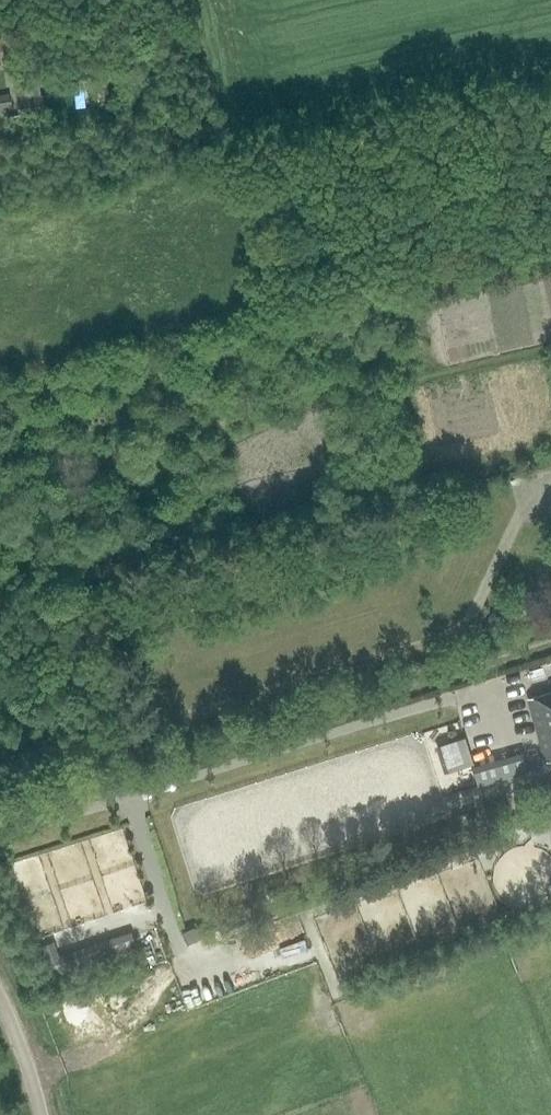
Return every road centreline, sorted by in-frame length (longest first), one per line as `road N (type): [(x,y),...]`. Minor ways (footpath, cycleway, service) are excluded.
road 1 (track): [(0,767),(457,633),(518,516),(535,500)]
road 2 (track): [(0,544),(158,490),(237,440),(316,404),(550,345)]
road 3 (unclassified): [(39,1114),(0,997)]

